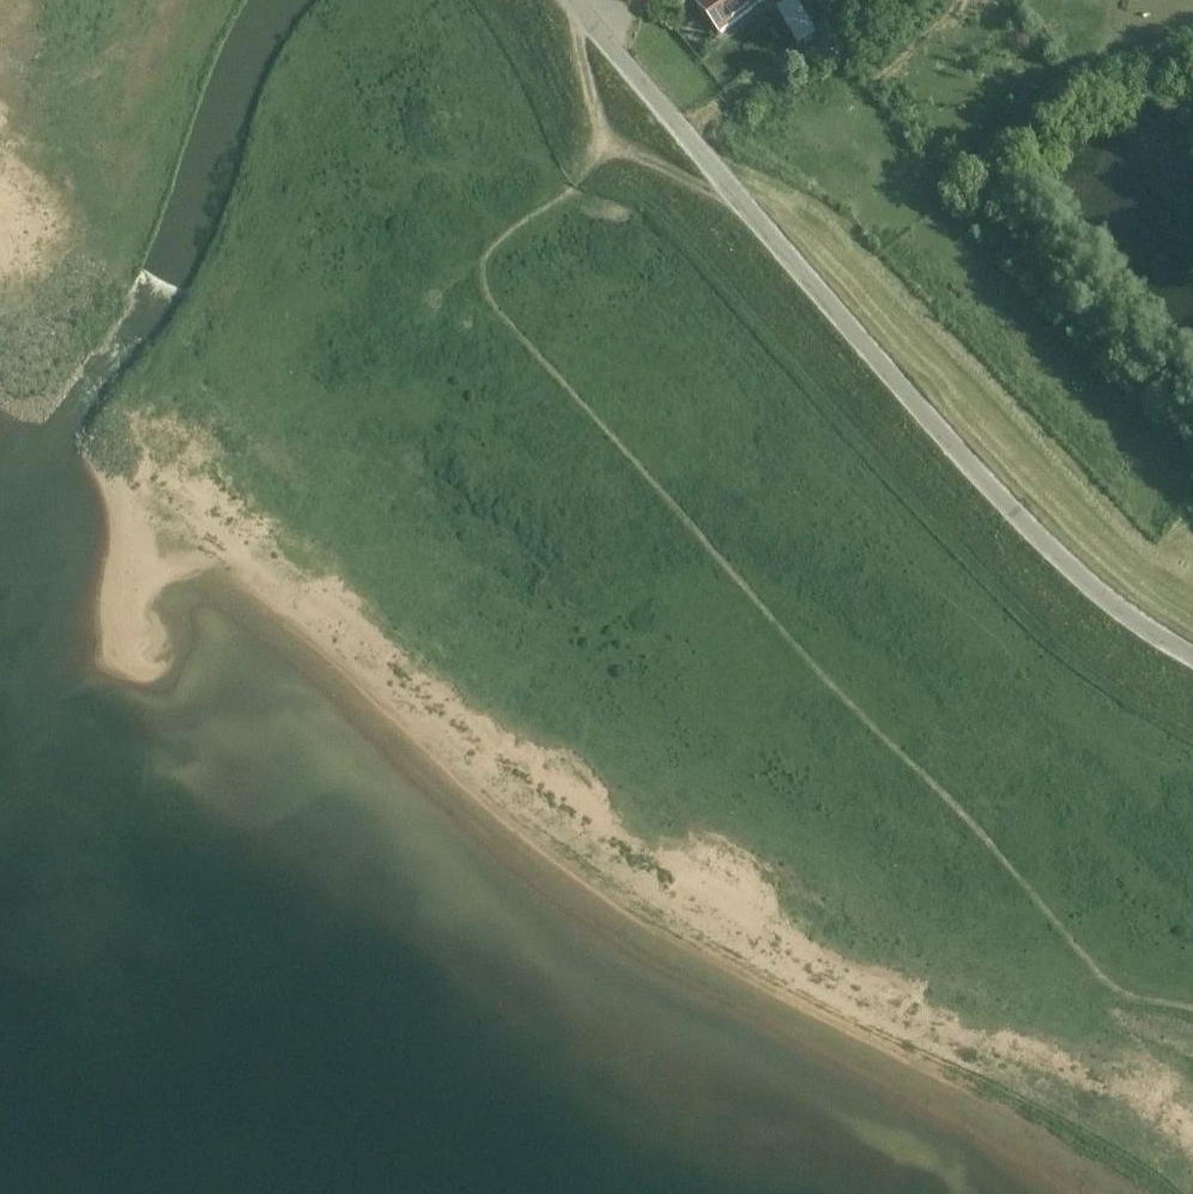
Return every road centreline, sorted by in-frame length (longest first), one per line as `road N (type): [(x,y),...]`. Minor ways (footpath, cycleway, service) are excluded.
road 1 (tertiary): [(1192,659),(1134,622),(1034,536),(572,0)]

